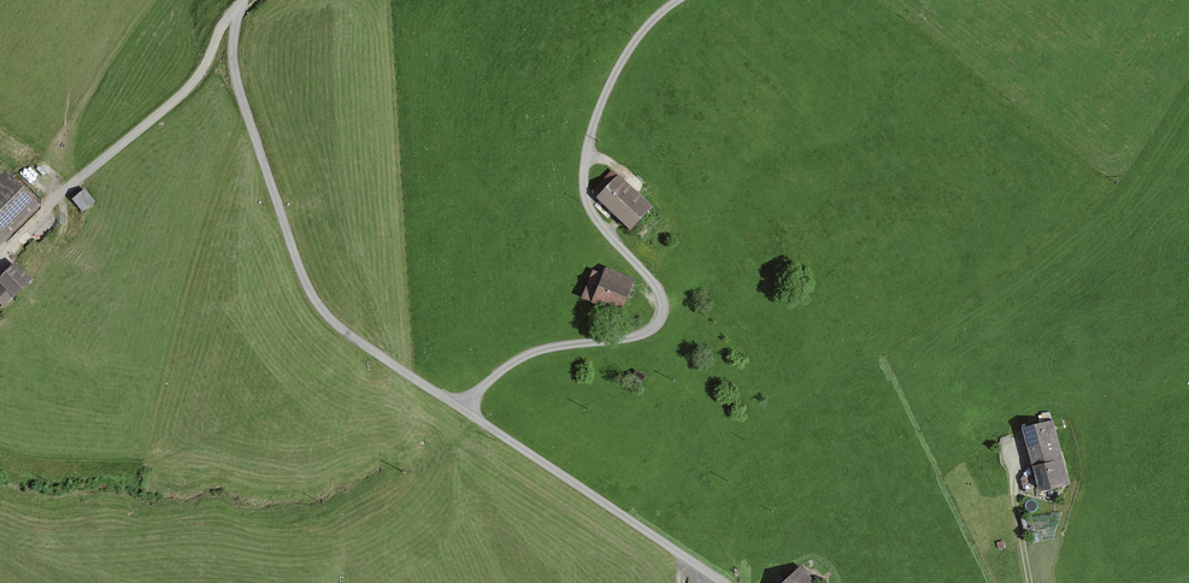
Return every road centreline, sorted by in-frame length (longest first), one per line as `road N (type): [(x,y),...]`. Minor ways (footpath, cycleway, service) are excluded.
road 1 (unclassified): [(460,407),(511,364),(548,349),(654,329),(664,320),(658,290),(596,216),(586,163),(608,92),(638,35),(675,0)]
road 2 (unclassified): [(239,9),(233,43),(239,87),(311,293),(335,323),(460,407)]
road 3 (unclassified): [(239,9),(198,77),(0,255)]
road 4 (unclassified): [(460,407),(721,582)]

